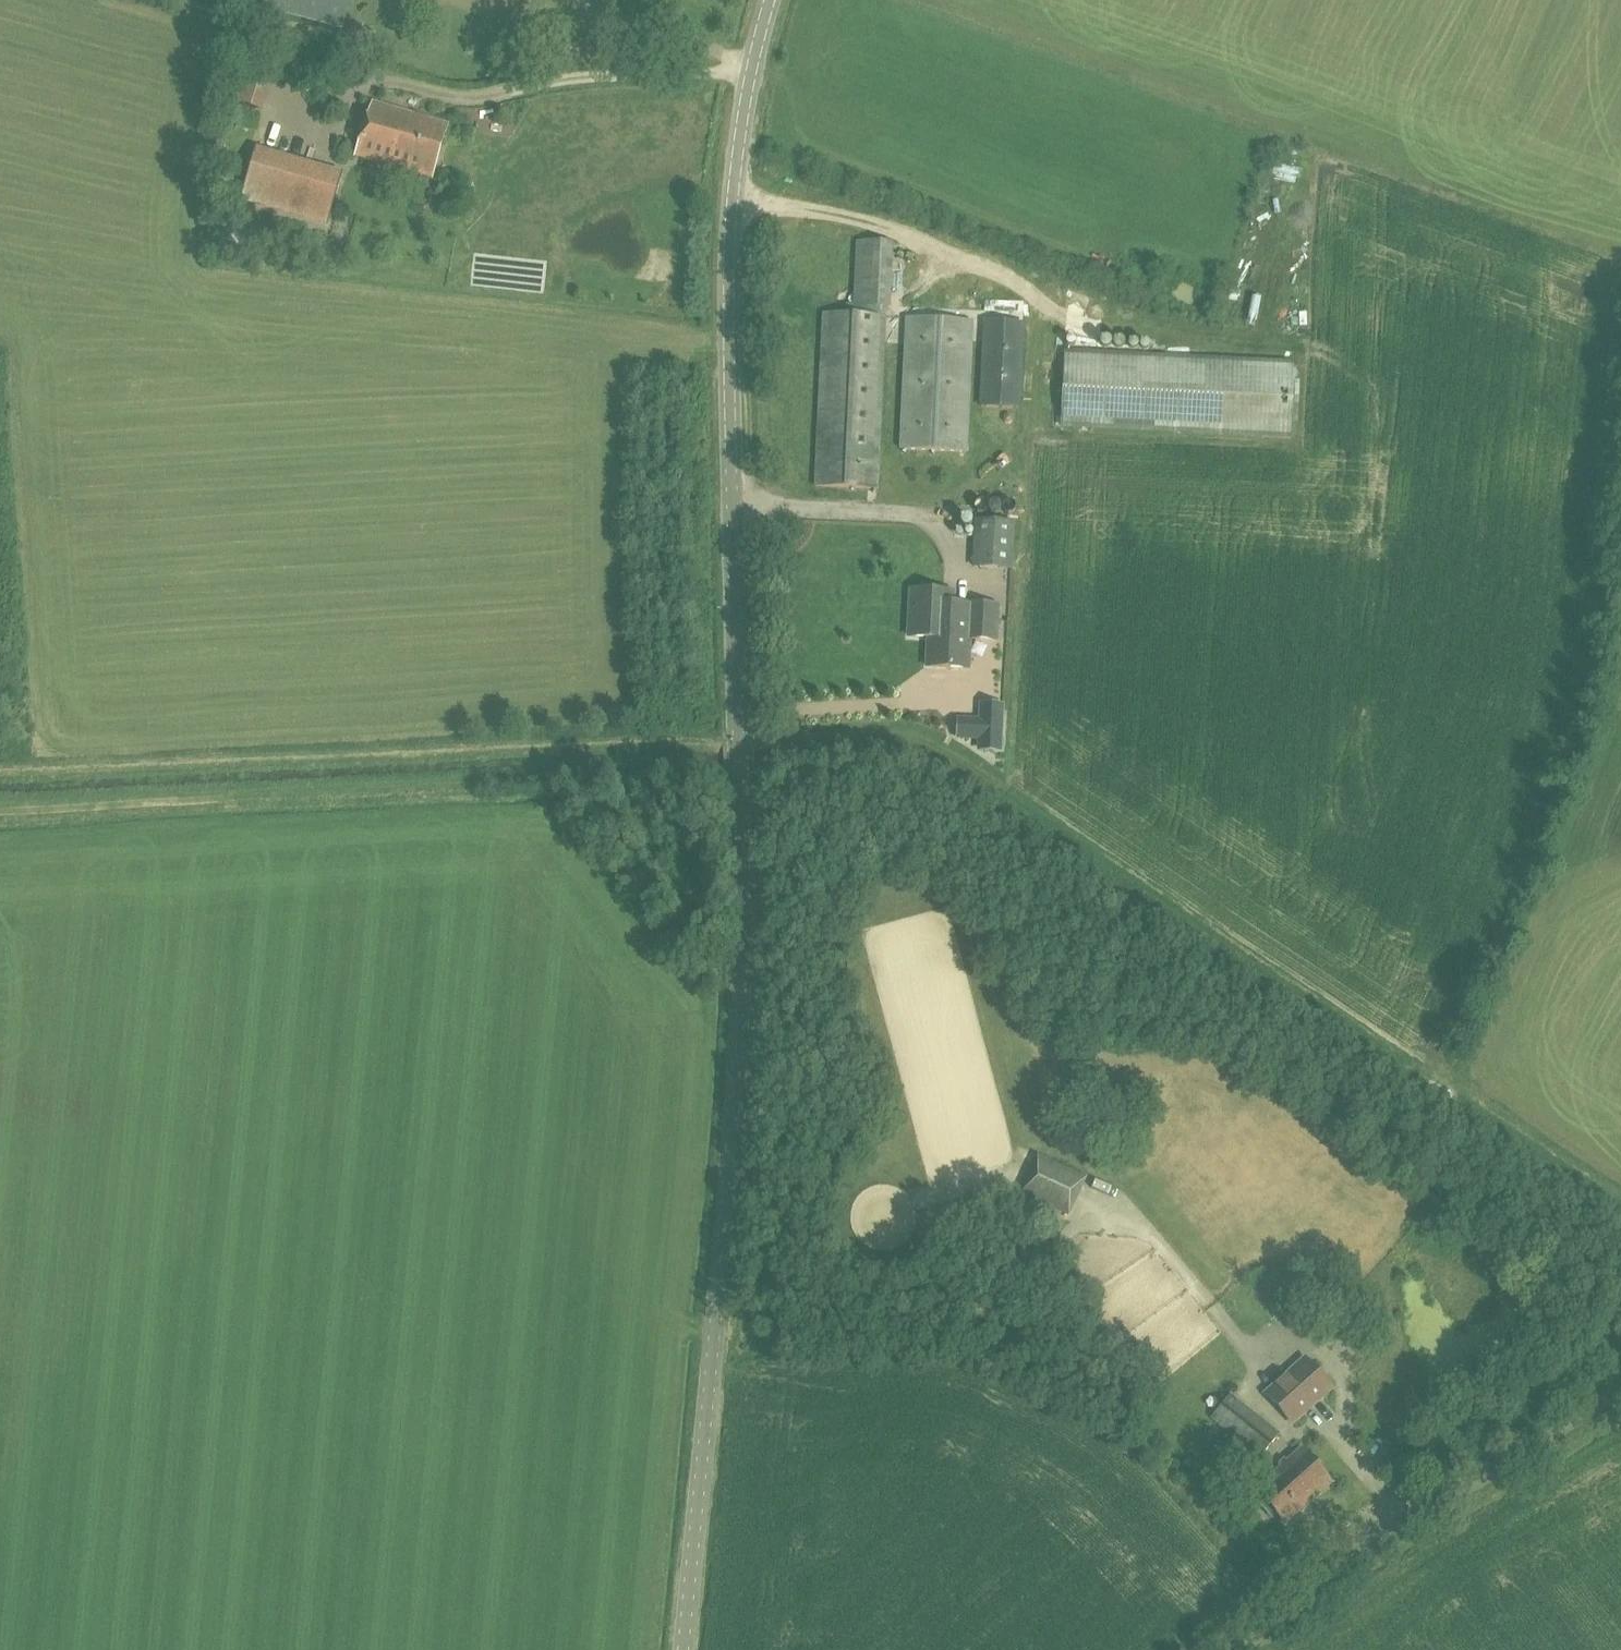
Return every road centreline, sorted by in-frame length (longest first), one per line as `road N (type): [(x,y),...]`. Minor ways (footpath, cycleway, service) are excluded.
road 1 (tertiary): [(683,1649),(741,1069),(730,251),(745,110),(770,0)]
road 2 (unclassified): [(1244,1649),(1310,1591),(1420,1515),(1620,1396)]

